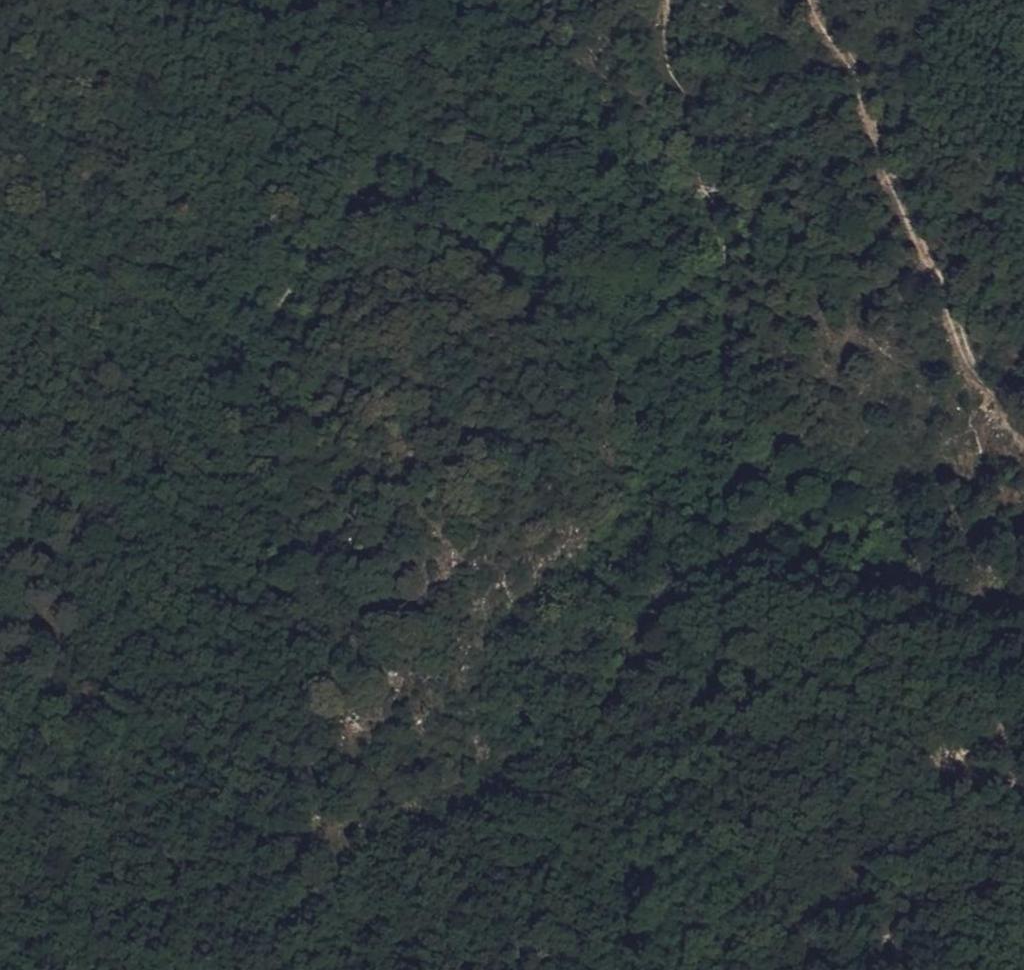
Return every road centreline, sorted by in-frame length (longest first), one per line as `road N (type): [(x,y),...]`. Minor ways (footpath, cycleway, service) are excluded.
road 1 (track): [(810,0),(866,103),(978,373),(1023,437)]

